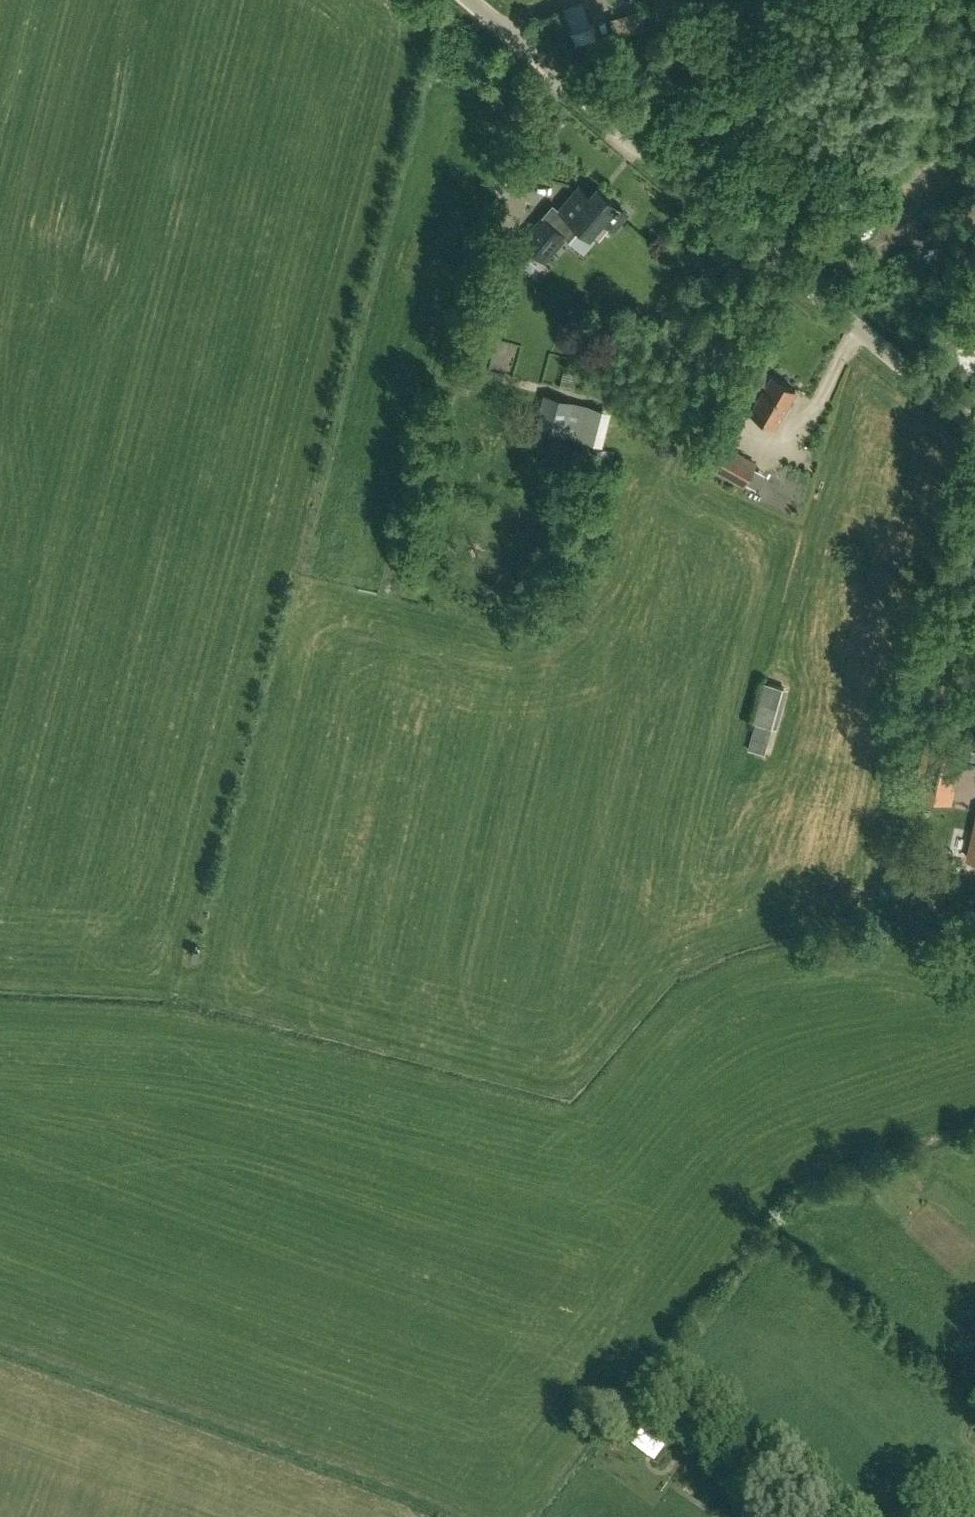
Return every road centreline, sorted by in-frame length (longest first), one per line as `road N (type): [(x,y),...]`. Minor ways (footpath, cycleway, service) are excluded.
road 1 (unclassified): [(974,426),(470,0)]

